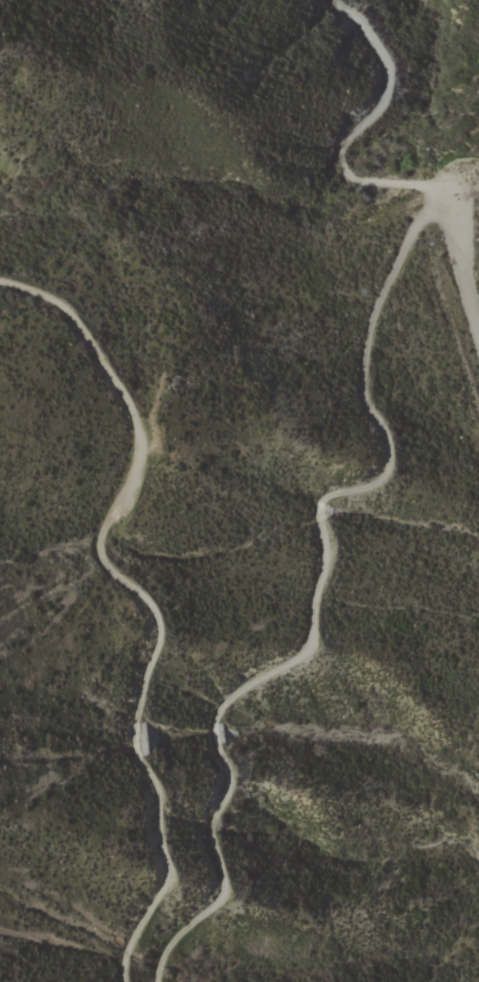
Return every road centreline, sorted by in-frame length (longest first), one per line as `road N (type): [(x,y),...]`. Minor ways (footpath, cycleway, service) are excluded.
road 1 (track): [(440,197),(369,306),(361,393),(388,449),(384,475),(353,492),(324,494),(313,512),(327,569),(314,599),(310,648),(228,696),(213,714),(211,738),(227,783),(200,825),(224,895),(181,931),(158,962),(158,981)]
road 2 (track): [(124,981),(125,957),(171,887),(156,789),(132,748),(160,616),(103,563),(96,538),(136,486),(137,436),(114,375),(64,307),(0,280)]
road 3 (track): [(333,0),(387,55),(383,97),(331,152),(339,172),(425,184),(440,197),(455,226),(478,339)]

